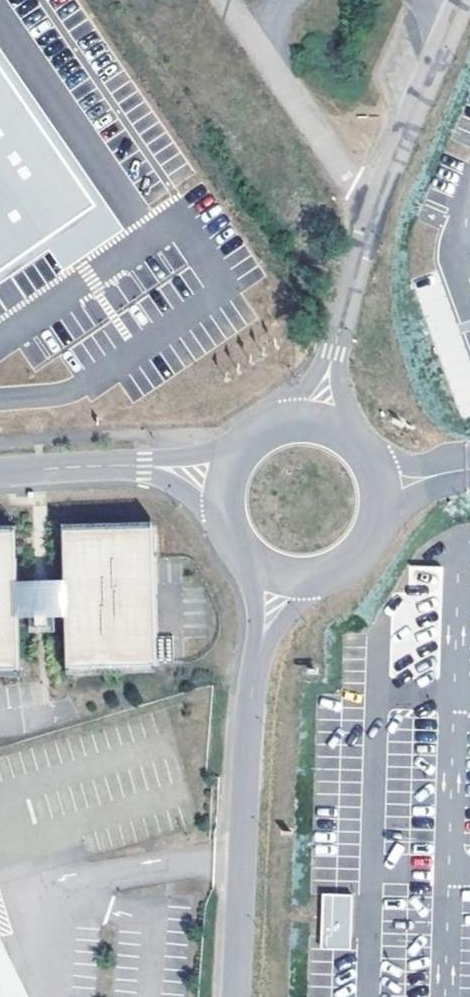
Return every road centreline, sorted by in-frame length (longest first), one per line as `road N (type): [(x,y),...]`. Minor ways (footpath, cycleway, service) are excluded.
road 1 (residential): [(235,996),(255,672),(285,578)]
road 2 (unclassified): [(229,477),(98,466),(0,473)]
road 3 (residential): [(314,426),(364,246)]
road 4 (unclassified): [(285,578),(311,579),(357,557),(372,536),(378,486)]
road 5 (unclassified): [(229,477),(224,503),(242,551),(285,578)]

